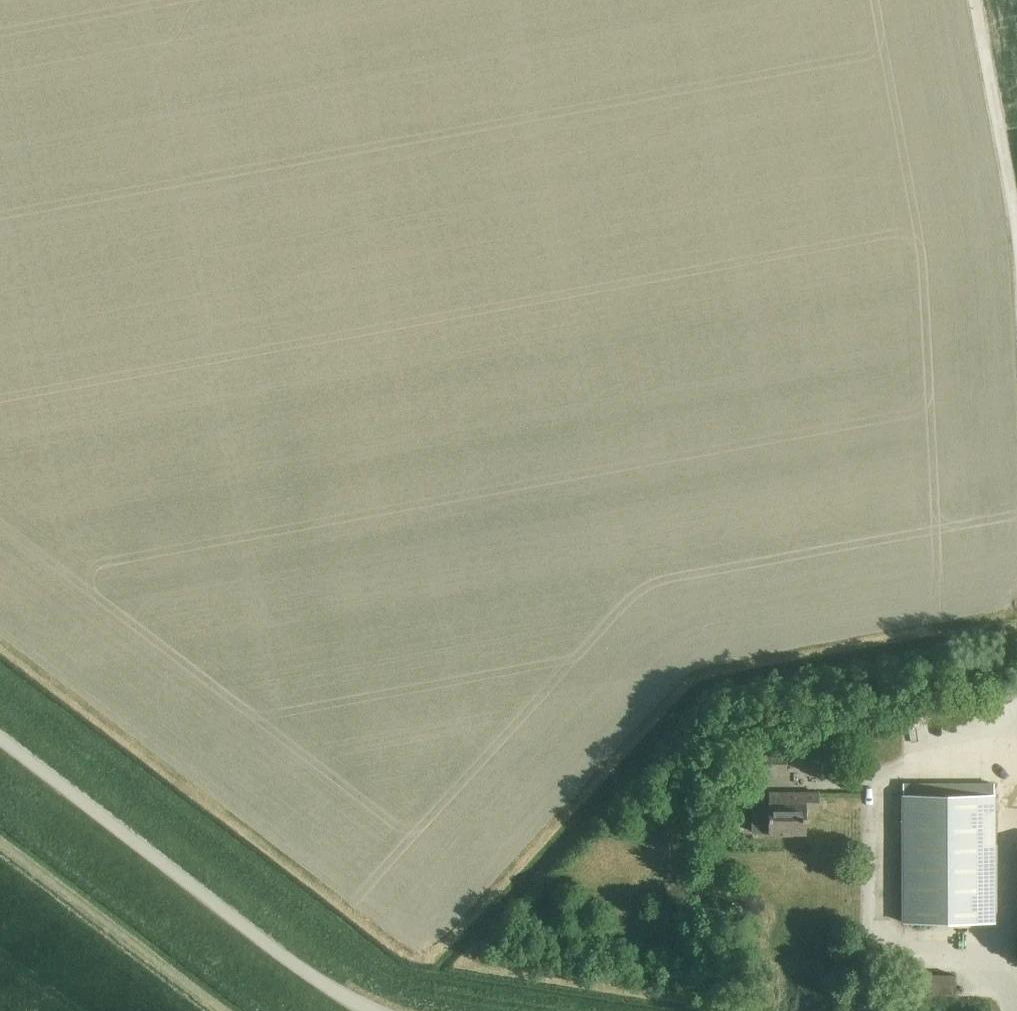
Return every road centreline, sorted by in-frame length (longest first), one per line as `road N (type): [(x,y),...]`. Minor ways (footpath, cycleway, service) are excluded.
road 1 (unclassified): [(375,1010),(328,989),(0,732)]
road 2 (track): [(988,0),(1016,155)]

